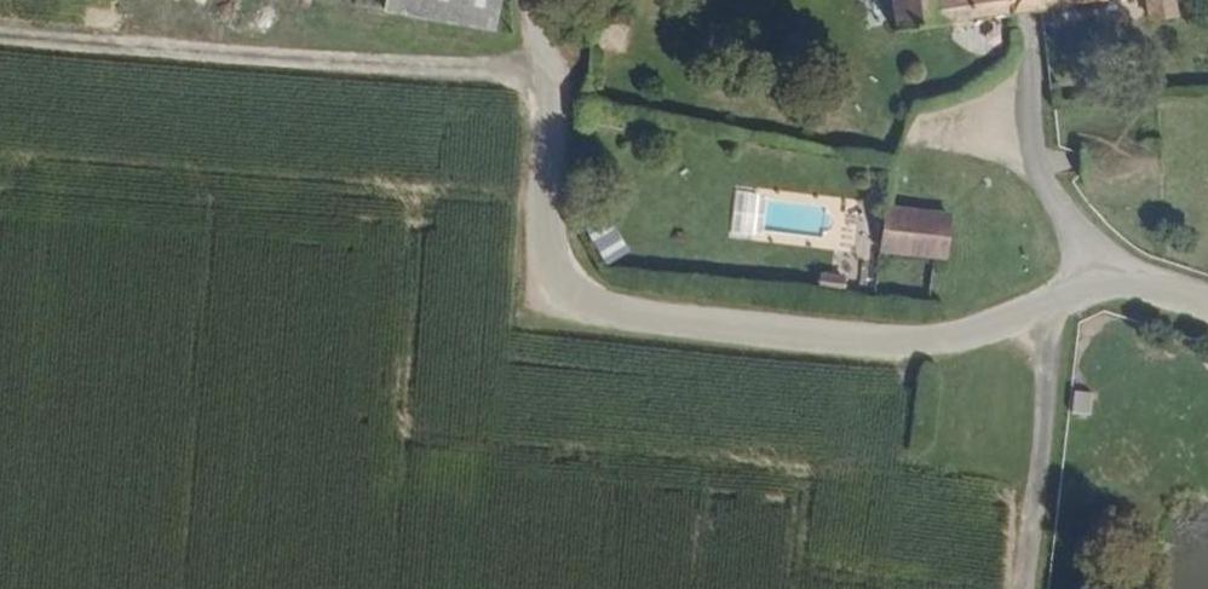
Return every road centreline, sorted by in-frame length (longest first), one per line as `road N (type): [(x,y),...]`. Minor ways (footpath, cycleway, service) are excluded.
road 1 (unclassified): [(1207,300),(1133,275),(980,349),(667,328),(591,304),(560,281),(549,241),(549,0)]
road 2 (track): [(548,76),(345,72),(0,39)]
road 3 (track): [(1021,588),(1051,308)]

